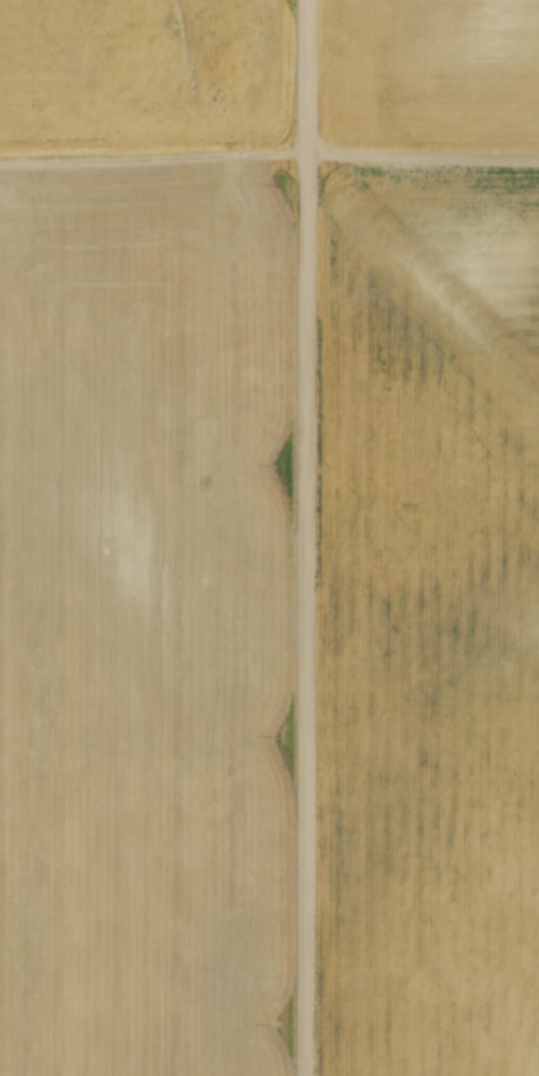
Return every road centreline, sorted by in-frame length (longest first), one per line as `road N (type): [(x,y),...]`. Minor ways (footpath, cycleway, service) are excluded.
road 1 (residential): [(306,1075),(308,0)]
road 2 (residential): [(538,150),(308,145),(0,158)]

